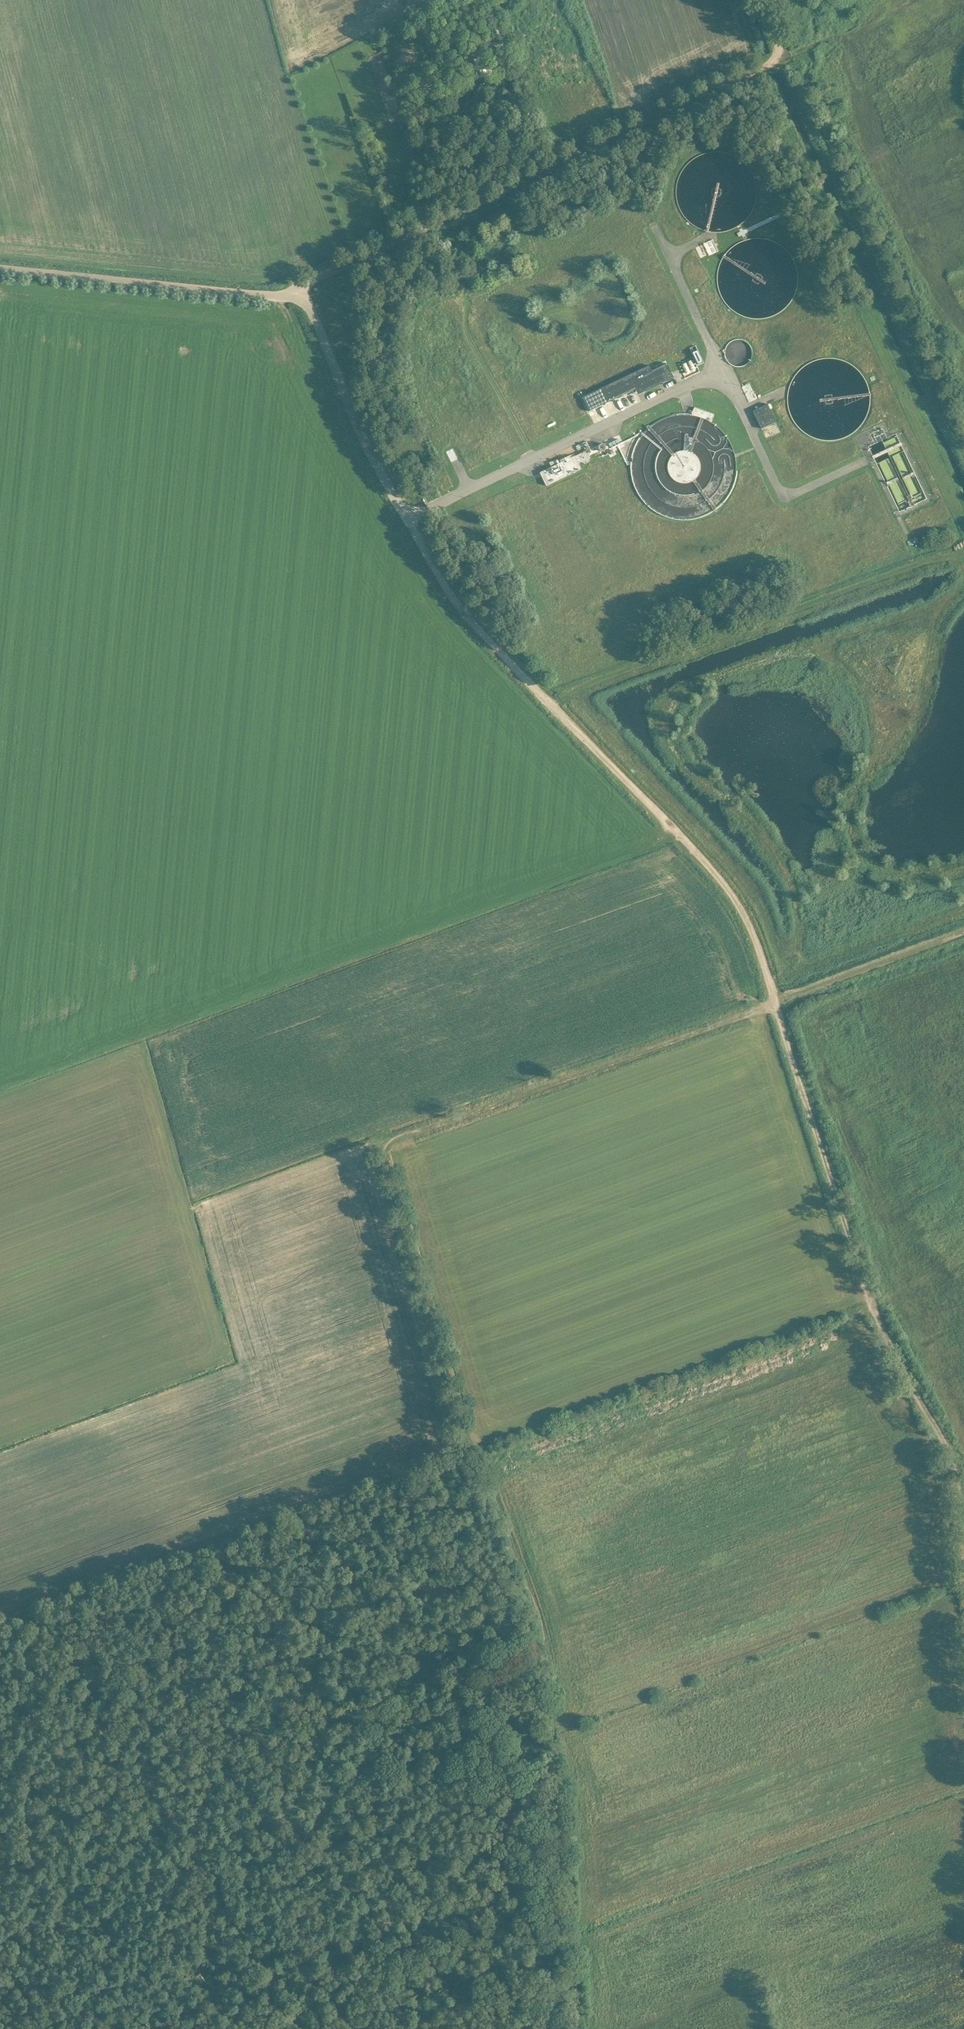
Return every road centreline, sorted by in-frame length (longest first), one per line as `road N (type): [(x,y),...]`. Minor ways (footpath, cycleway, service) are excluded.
road 1 (track): [(775,1004),(389,1142),(539,1633)]
road 2 (track): [(409,519),(452,596),(729,890),(762,951),(775,1004)]
road 3 (track): [(775,1004),(869,1293),(955,1469),(963,1551)]
road 4 (unclassified): [(409,519),(350,412),(301,294),(0,268)]
road 5 (track): [(301,294),(784,56)]
road 6 (track): [(963,461),(850,207),(808,96),(805,56),(784,56)]
road 7 (track): [(963,875),(884,877),(869,866),(852,828),(859,790),(923,682),(939,612),(963,587)]
road 8 (track): [(539,1633),(551,1673),(581,1991)]
road 9 (track): [(775,1004),(963,936)]

